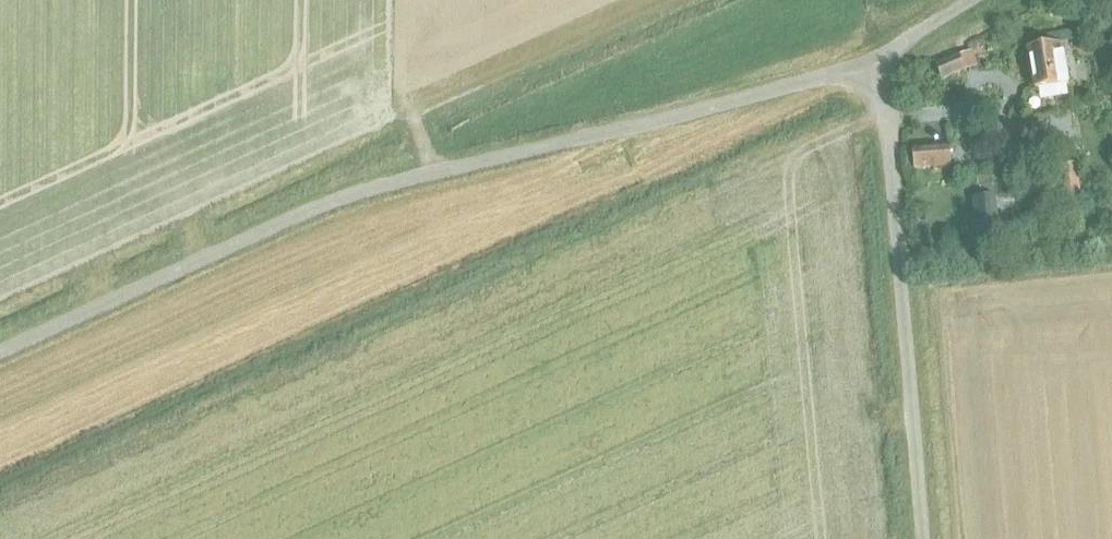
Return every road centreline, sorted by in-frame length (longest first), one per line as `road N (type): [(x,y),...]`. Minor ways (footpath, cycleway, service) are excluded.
road 1 (unclassified): [(0,354),(358,196),(873,68)]
road 2 (unclassified): [(918,538),(886,119),(873,68)]

